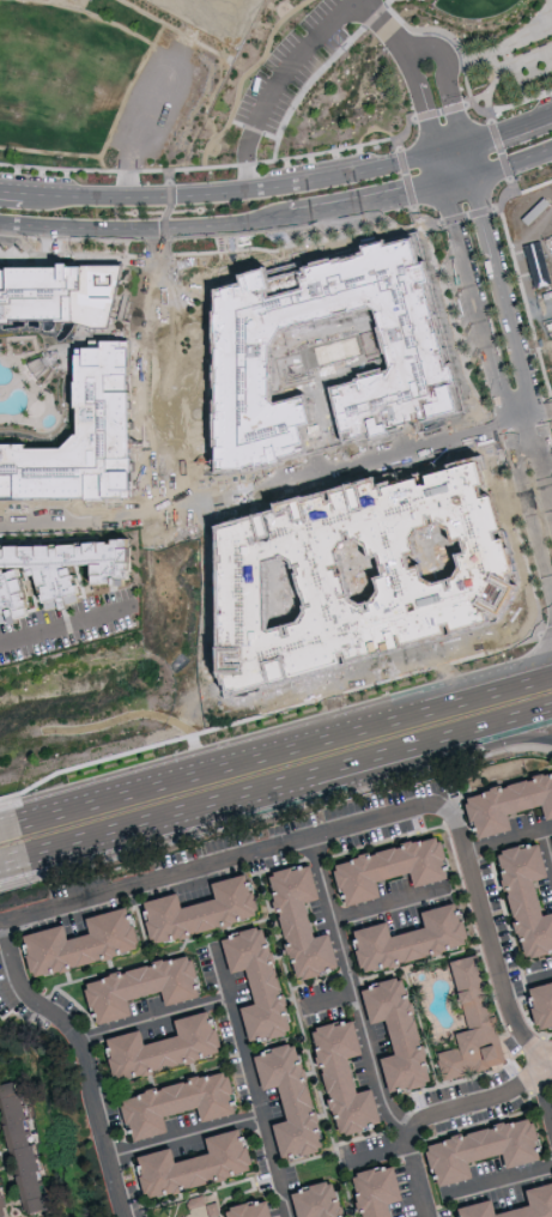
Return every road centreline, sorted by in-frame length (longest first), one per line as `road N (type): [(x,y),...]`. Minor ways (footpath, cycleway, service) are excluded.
road 1 (tertiary): [(436,151),(250,190),(24,193)]
road 2 (tertiary): [(0,224),(165,230),(289,216)]
road 3 (trunk): [(278,788),(551,708)]
road 4 (trunk): [(278,788),(523,739),(551,742)]
road 5 (trunk): [(23,860),(278,788)]
road 6 (trunk): [(268,757),(14,828)]
road 7 (residential): [(540,422),(474,174)]
road 8 (residential): [(444,182),(506,429)]
road 9 (trunk): [(551,629),(538,655),(407,718)]
road 10 (residential): [(506,429),(551,594)]
road 11 (tertiary): [(289,216),(444,182)]
road 12 (trunk): [(551,674),(407,718)]
road 13 (trunk): [(407,718),(268,757)]

